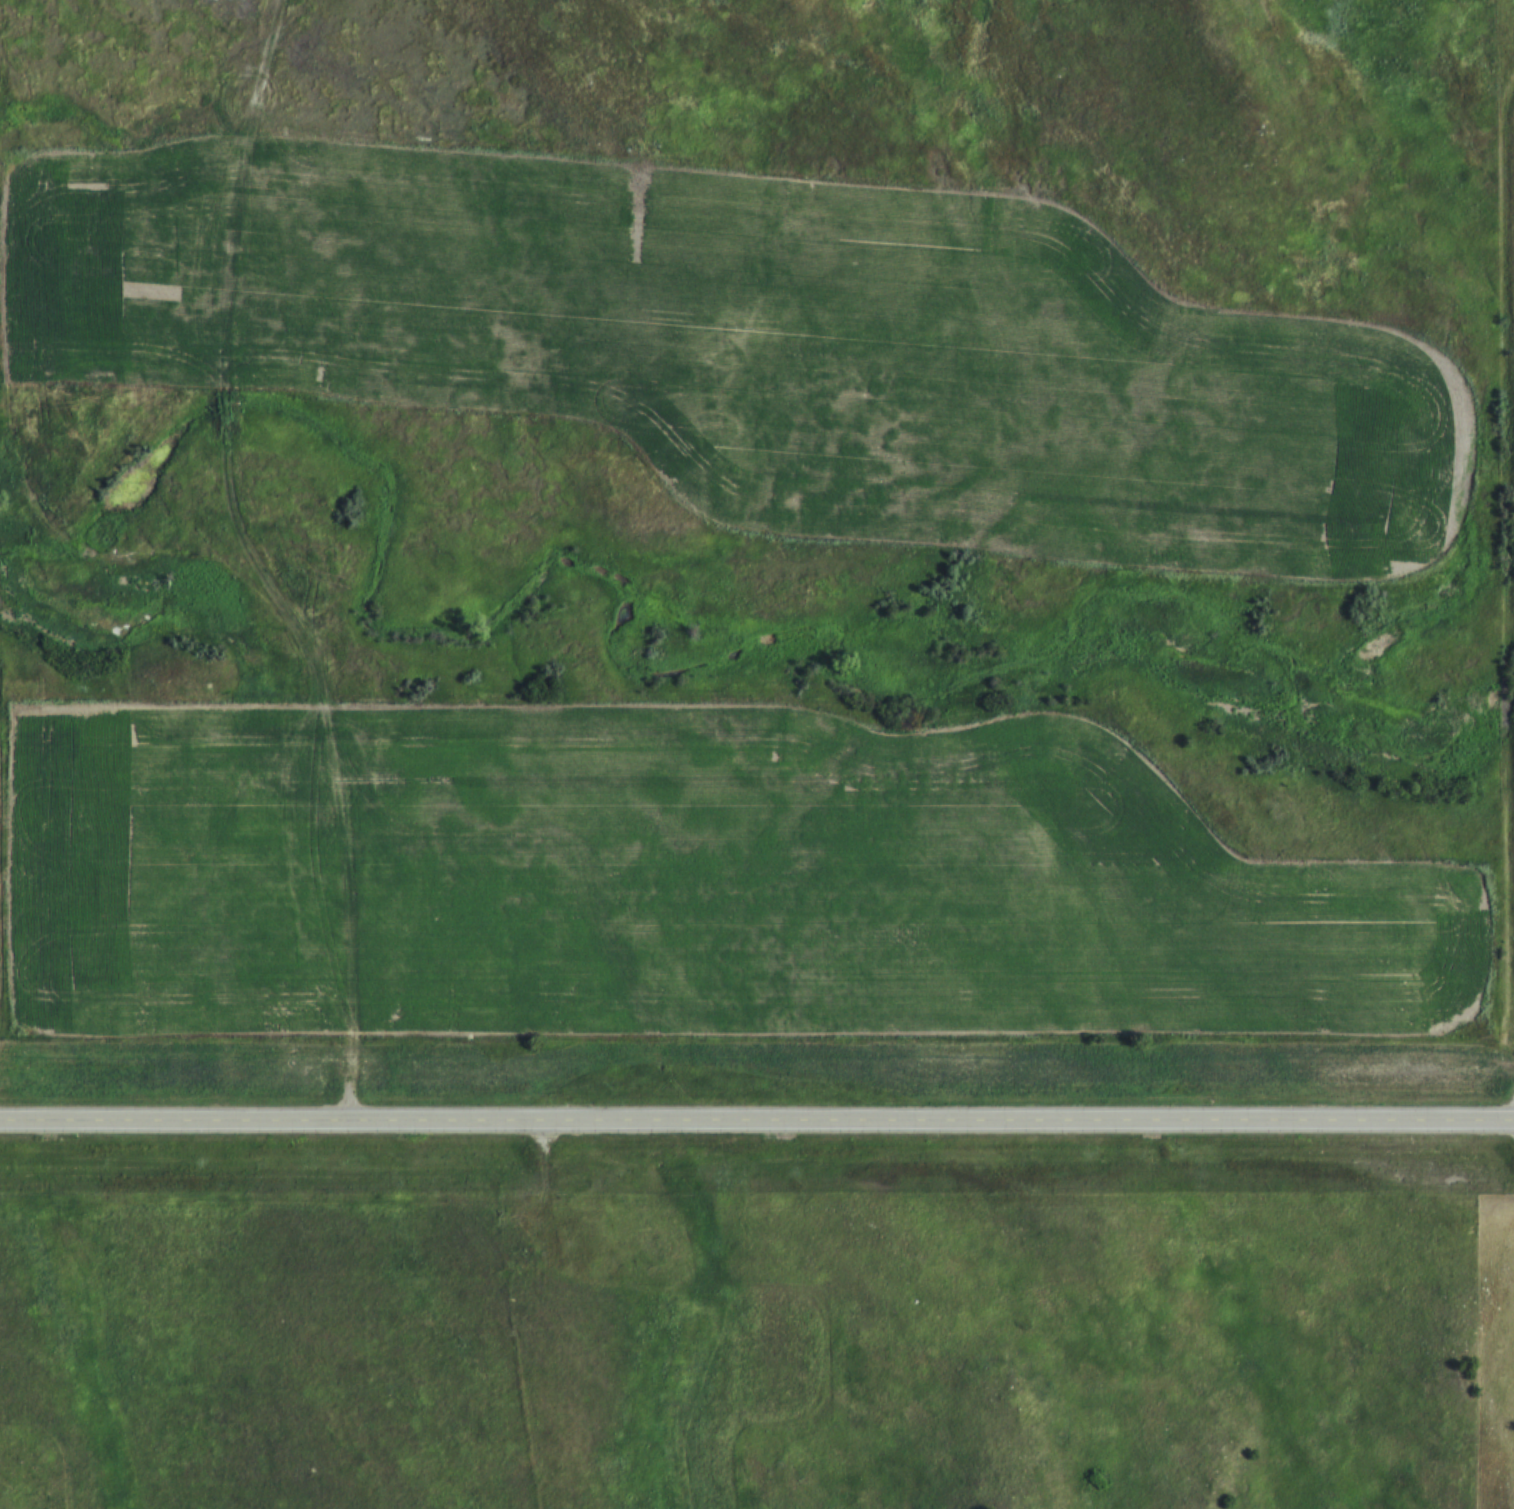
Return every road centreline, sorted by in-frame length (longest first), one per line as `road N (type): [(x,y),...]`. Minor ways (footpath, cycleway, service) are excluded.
road 1 (secondary): [(0,1122),(1513,1123)]

